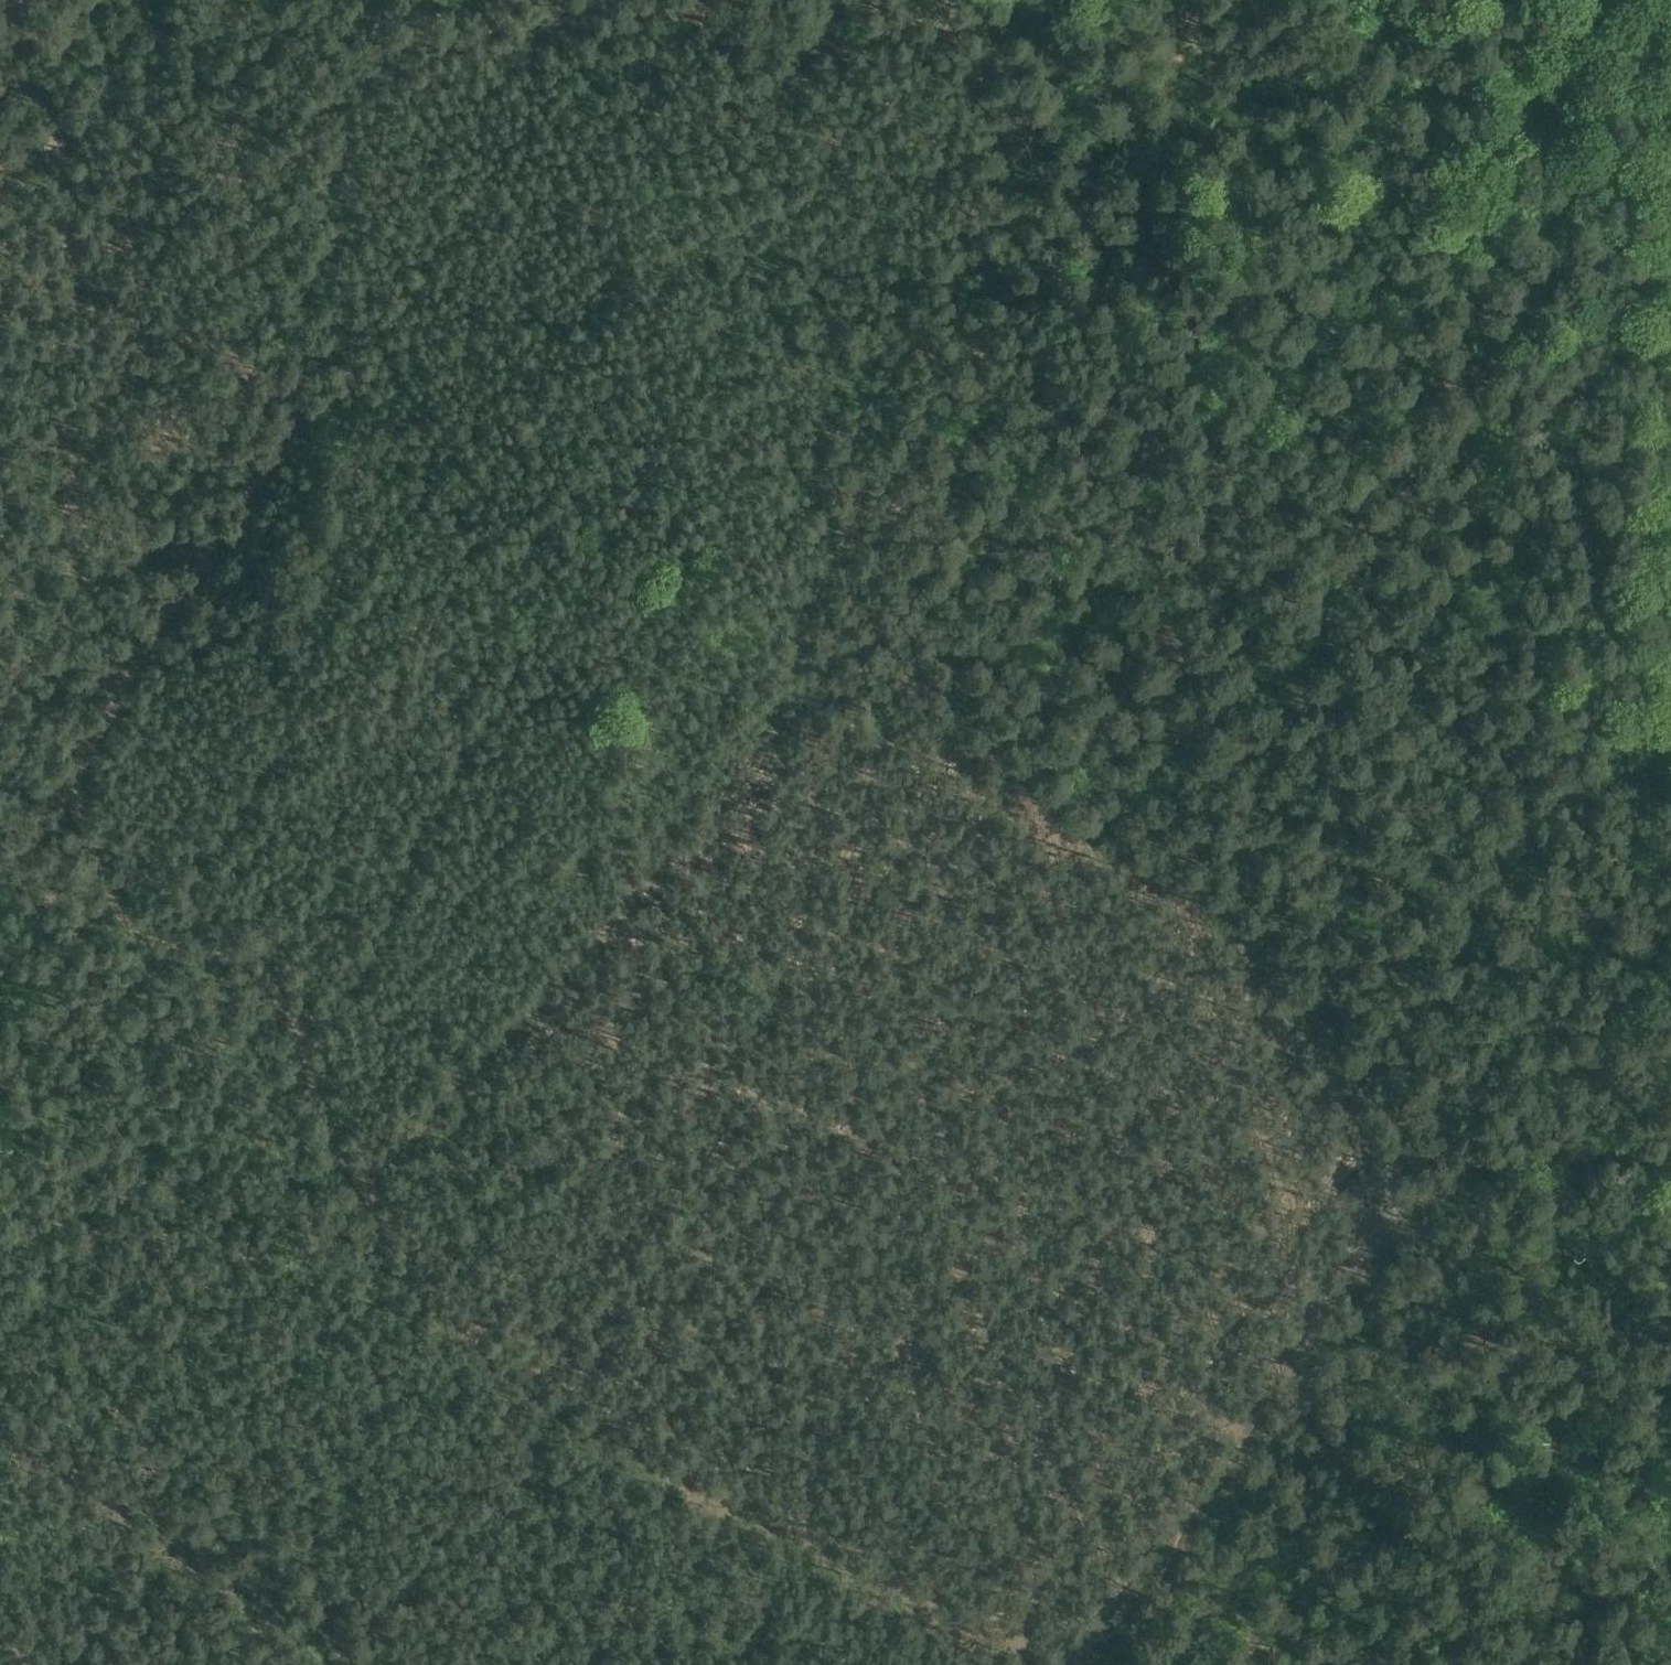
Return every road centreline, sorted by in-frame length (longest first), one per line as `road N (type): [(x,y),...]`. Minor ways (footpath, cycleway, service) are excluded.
road 1 (track): [(0,1428),(362,1664)]
road 2 (track): [(1616,0),(1670,108)]

